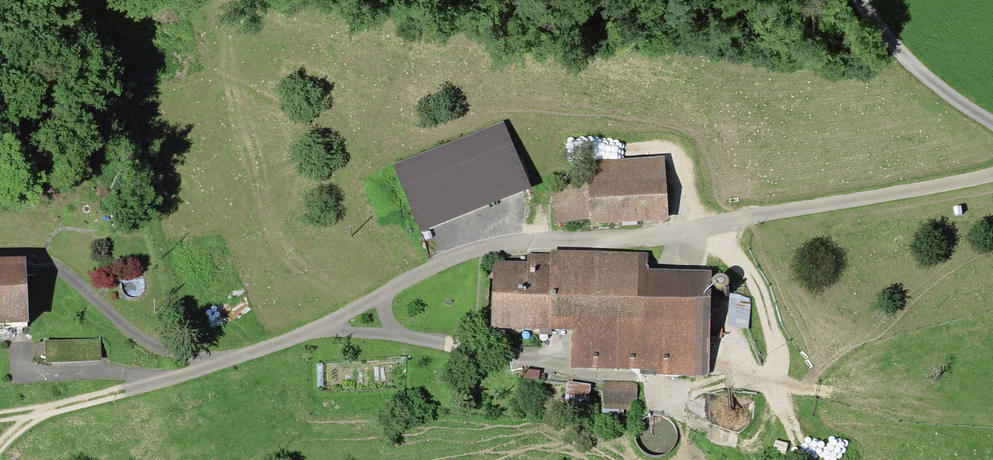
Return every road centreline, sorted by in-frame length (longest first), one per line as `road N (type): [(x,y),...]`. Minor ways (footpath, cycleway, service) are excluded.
road 1 (unclassified): [(992,178),(669,238),(481,254),(290,345),(133,393)]
road 2 (track): [(992,126),(902,55),(856,0)]
road 3 (track): [(133,393),(0,422)]

